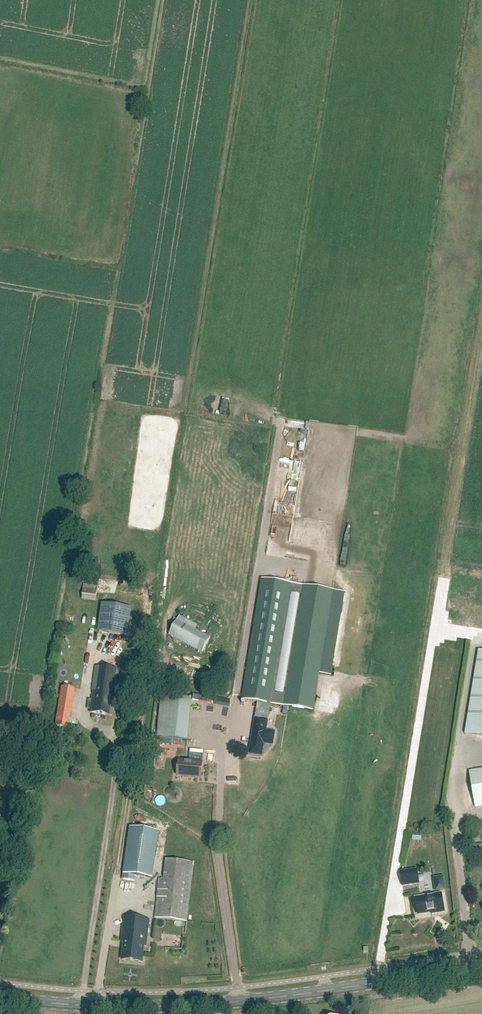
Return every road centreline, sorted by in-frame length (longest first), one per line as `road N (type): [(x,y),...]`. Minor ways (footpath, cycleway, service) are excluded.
road 1 (secondary): [(0,998),(207,1005),(481,964)]

